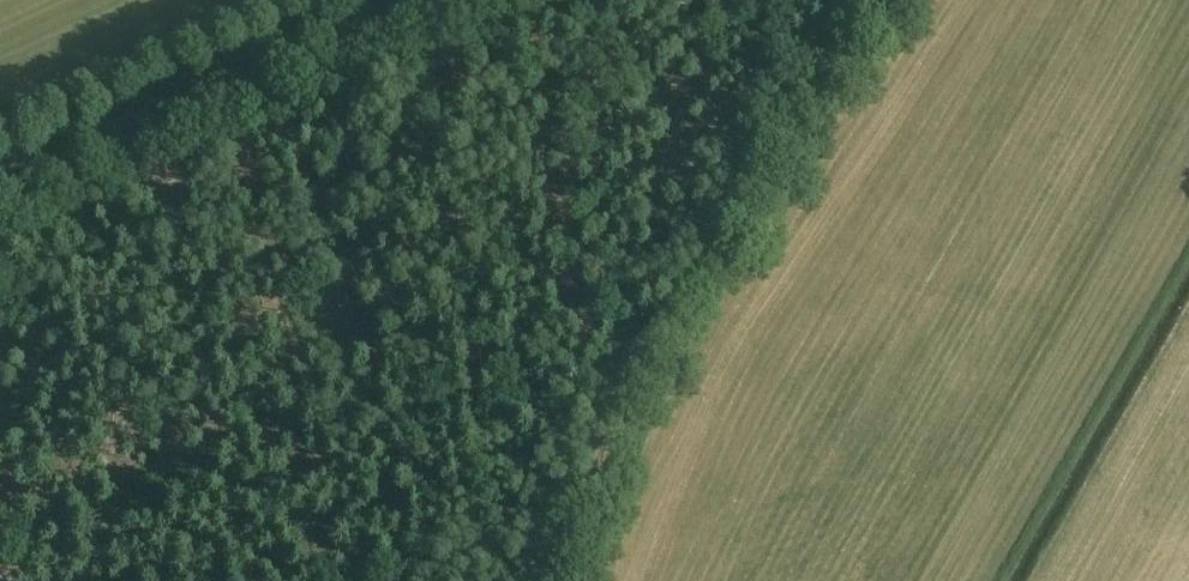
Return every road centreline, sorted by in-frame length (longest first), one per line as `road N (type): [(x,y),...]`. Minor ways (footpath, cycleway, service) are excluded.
road 1 (unclassified): [(413,0),(0,180)]

